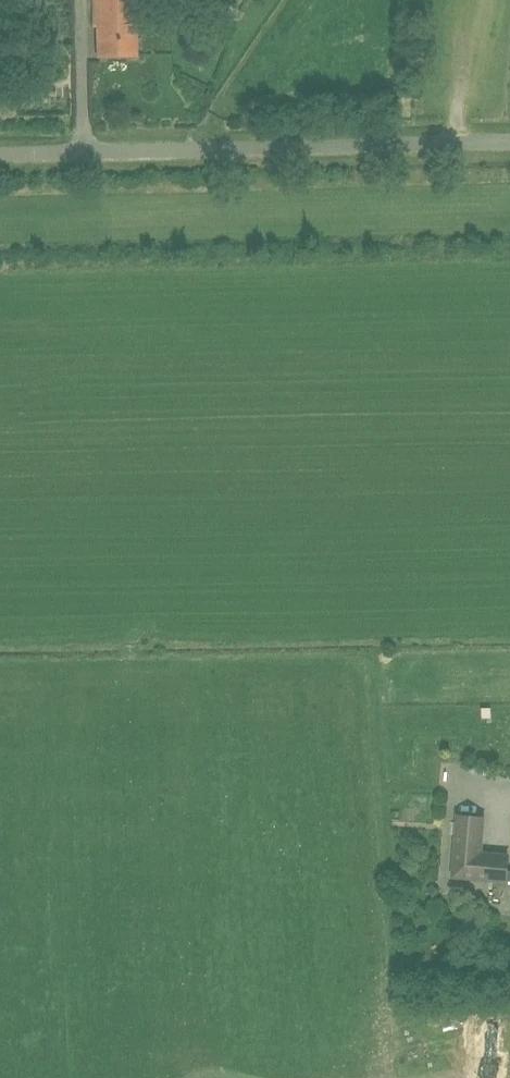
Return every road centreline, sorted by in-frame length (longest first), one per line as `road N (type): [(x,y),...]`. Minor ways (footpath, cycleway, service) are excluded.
road 1 (unclassified): [(509,143),(0,157)]

